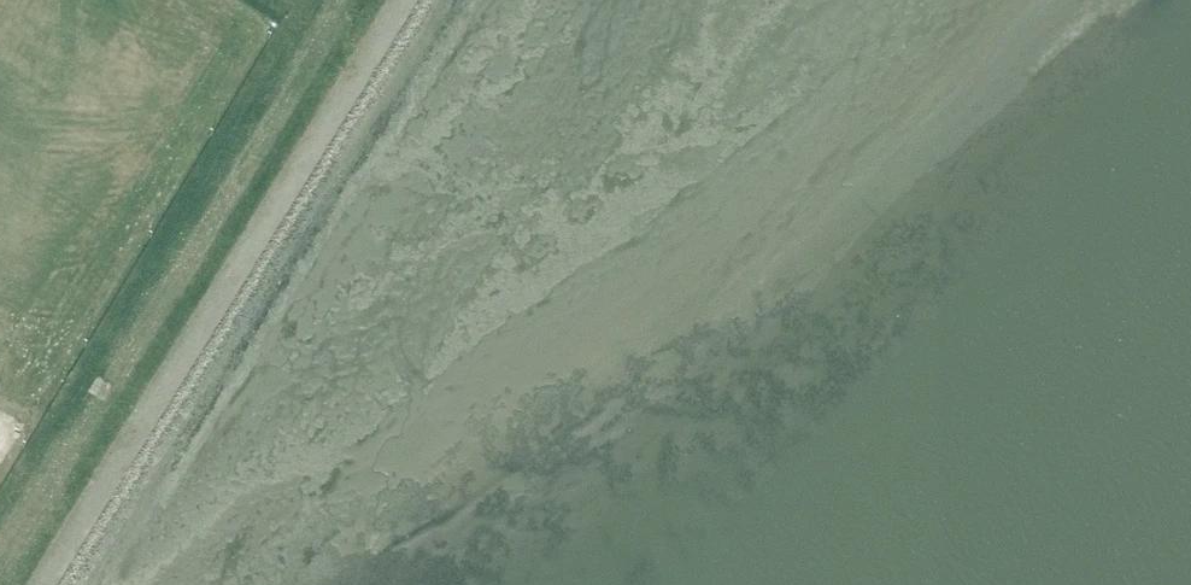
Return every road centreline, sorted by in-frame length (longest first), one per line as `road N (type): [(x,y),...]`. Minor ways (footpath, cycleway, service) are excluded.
road 1 (track): [(0,555),(349,0)]

